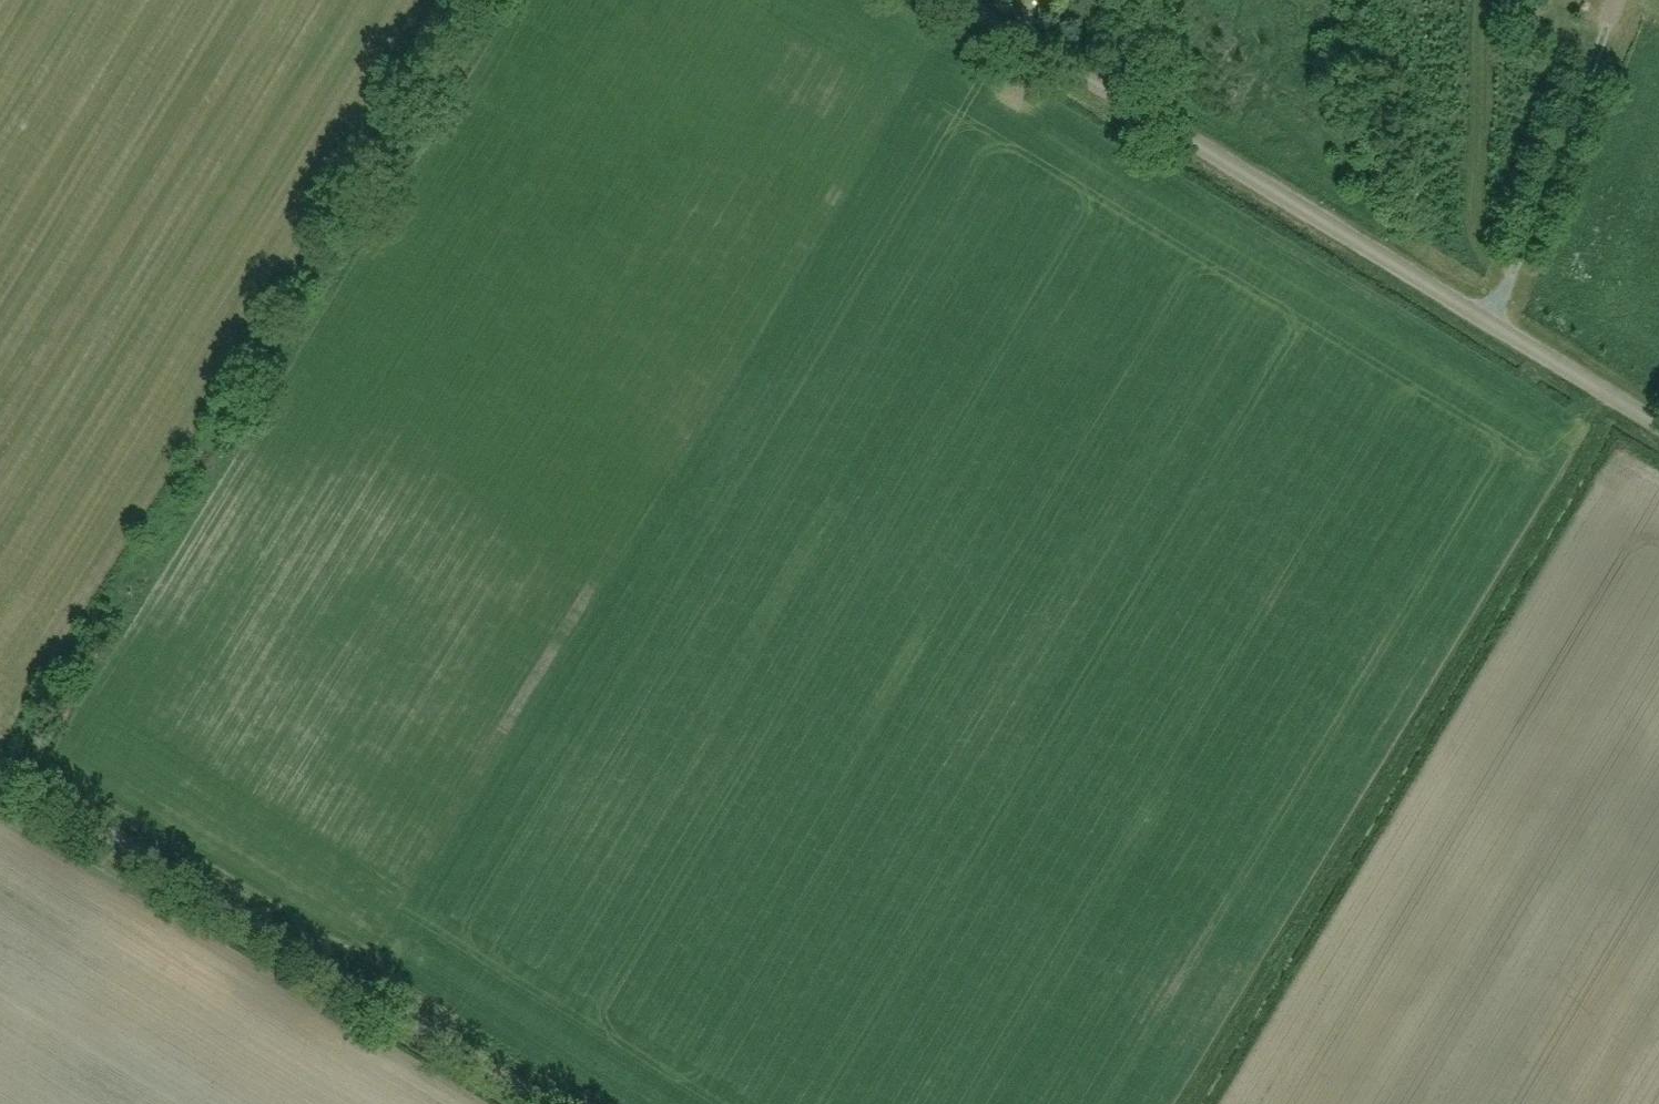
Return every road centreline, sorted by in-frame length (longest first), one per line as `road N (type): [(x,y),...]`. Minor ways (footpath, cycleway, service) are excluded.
road 1 (unclassified): [(1658,423),(961,0)]
road 2 (unclassified): [(549,1103),(0,767)]

